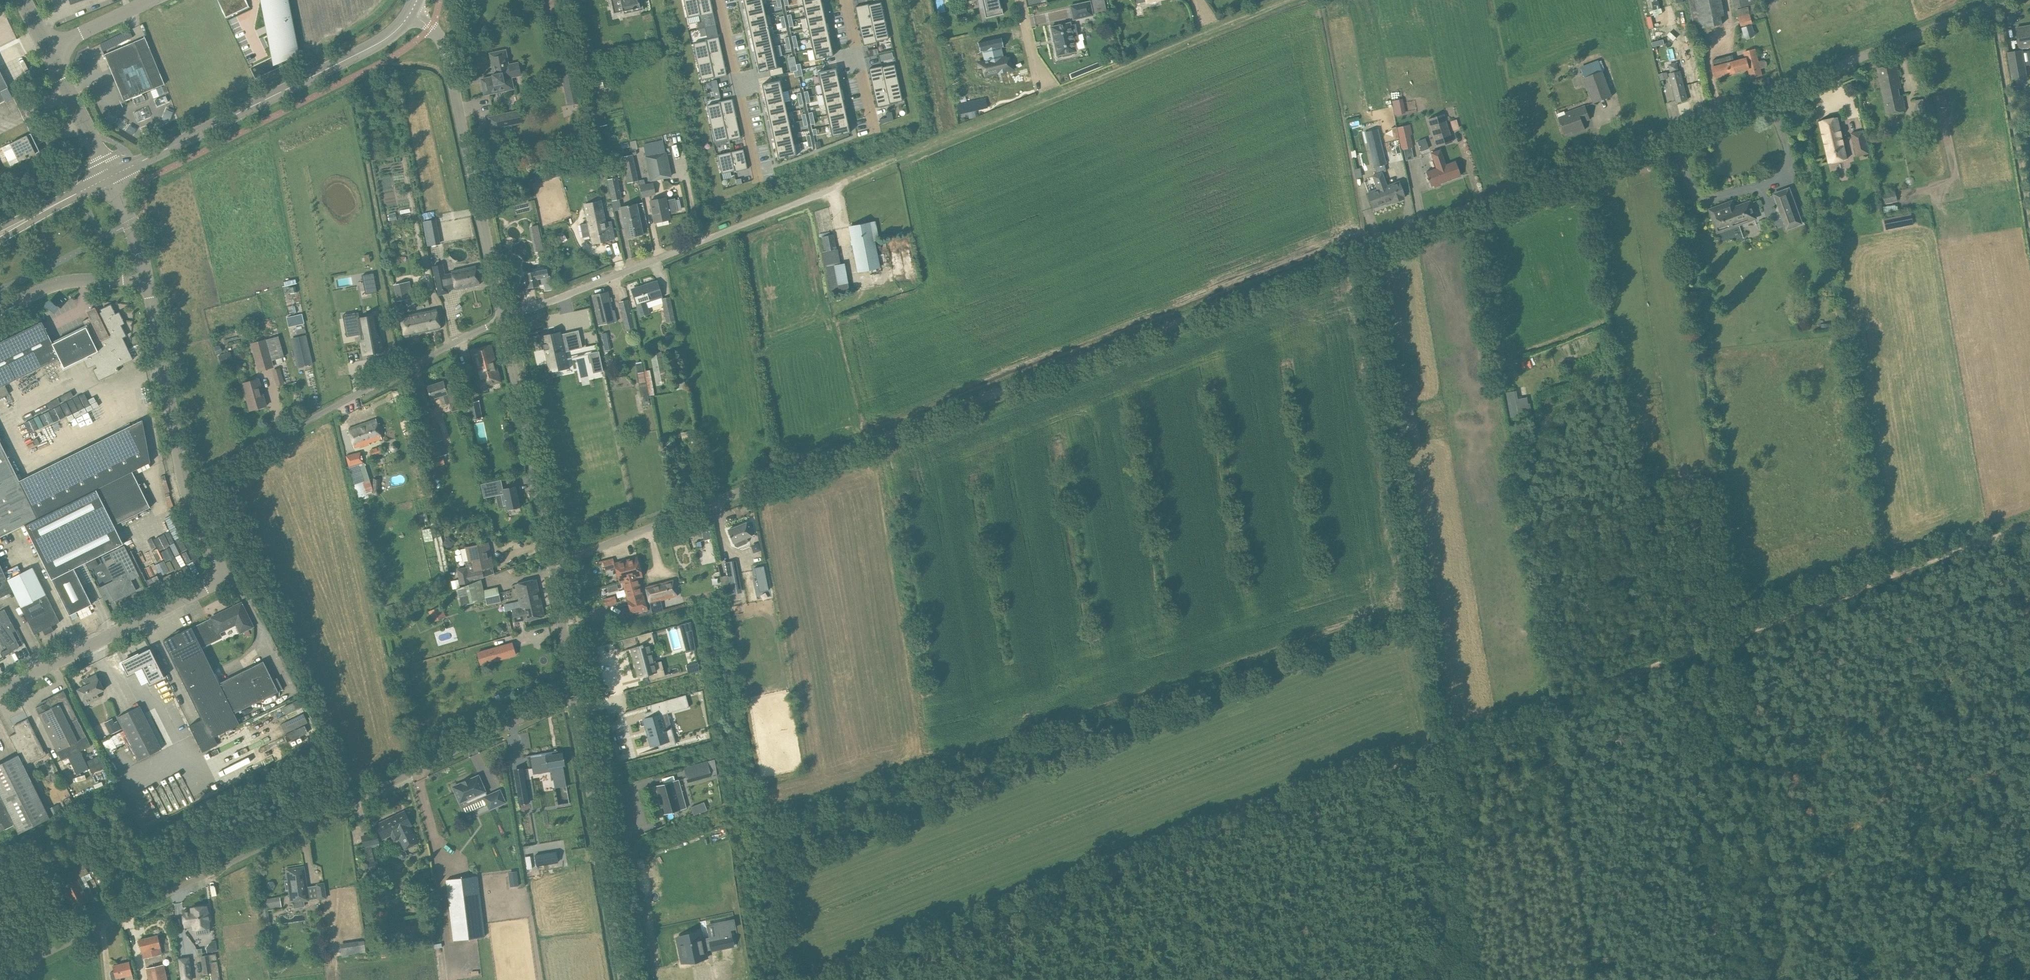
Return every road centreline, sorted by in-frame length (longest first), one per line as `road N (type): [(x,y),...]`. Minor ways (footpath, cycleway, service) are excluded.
road 1 (unclassified): [(544,564),(1666,141),(2000,0)]
road 2 (track): [(827,979),(1537,707)]
road 3 (unclassified): [(0,974),(566,689)]
road 4 (unclassified): [(0,689),(220,578),(188,493),(143,278)]
road 5 (track): [(1537,707),(2029,518)]
road 6 (track): [(843,181),(1287,0)]
road 7 (unclassified): [(501,322),(843,181)]
road 8 (tertiary): [(108,178),(379,44),(414,7)]
road 9 (unclassified): [(501,322),(435,22),(414,7)]
road 10 (unclassified): [(619,979),(566,689)]
road 11 (unclassified): [(544,564),(501,322)]
road 12 (unclassified): [(285,431),(501,322)]
road 13 (residential): [(717,0),(756,177)]
road 14 (unclassified): [(0,310),(53,283),(143,278)]
road 15 (unclassified): [(108,178),(48,48)]
road 16 (residential): [(874,133),(845,0)]
road 17 (unclassified): [(566,689),(544,564)]
road 18 (tertiary): [(0,236),(108,178)]

